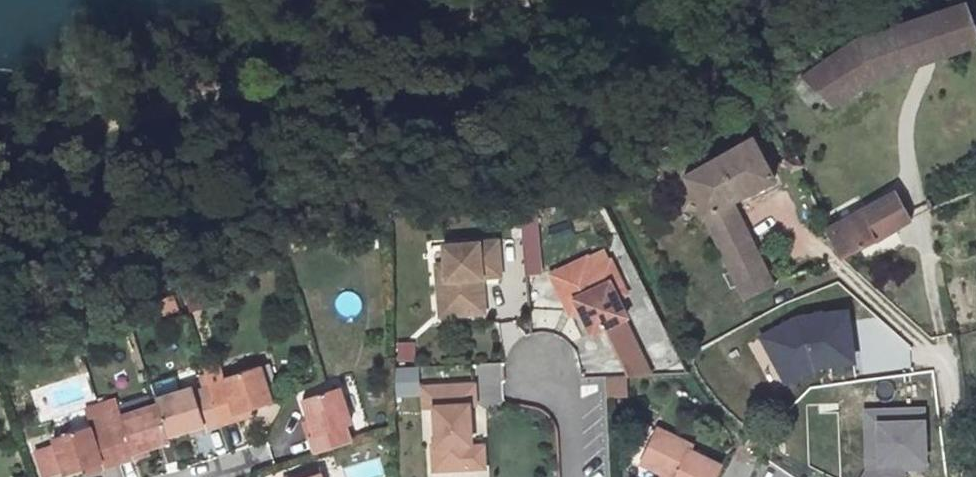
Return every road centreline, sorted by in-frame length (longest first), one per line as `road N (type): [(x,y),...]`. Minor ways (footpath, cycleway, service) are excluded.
road 1 (unclassified): [(959,476),(921,225)]

